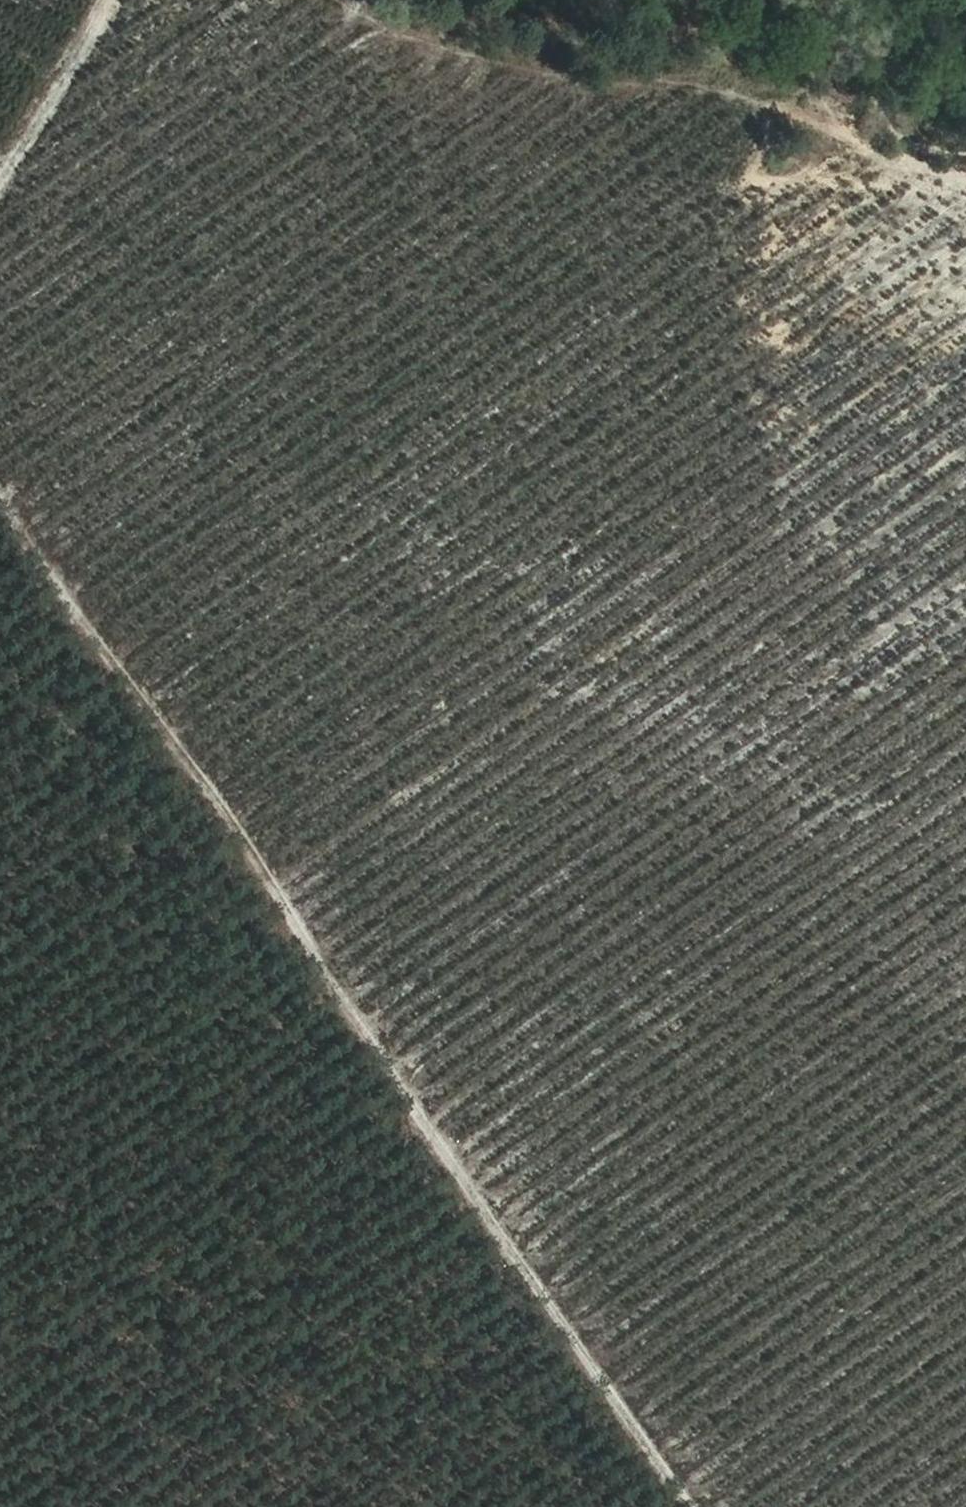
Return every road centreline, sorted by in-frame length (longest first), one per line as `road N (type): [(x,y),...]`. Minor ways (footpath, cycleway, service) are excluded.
road 1 (track): [(701,1506),(0,492)]
road 2 (track): [(0,181),(120,0)]

